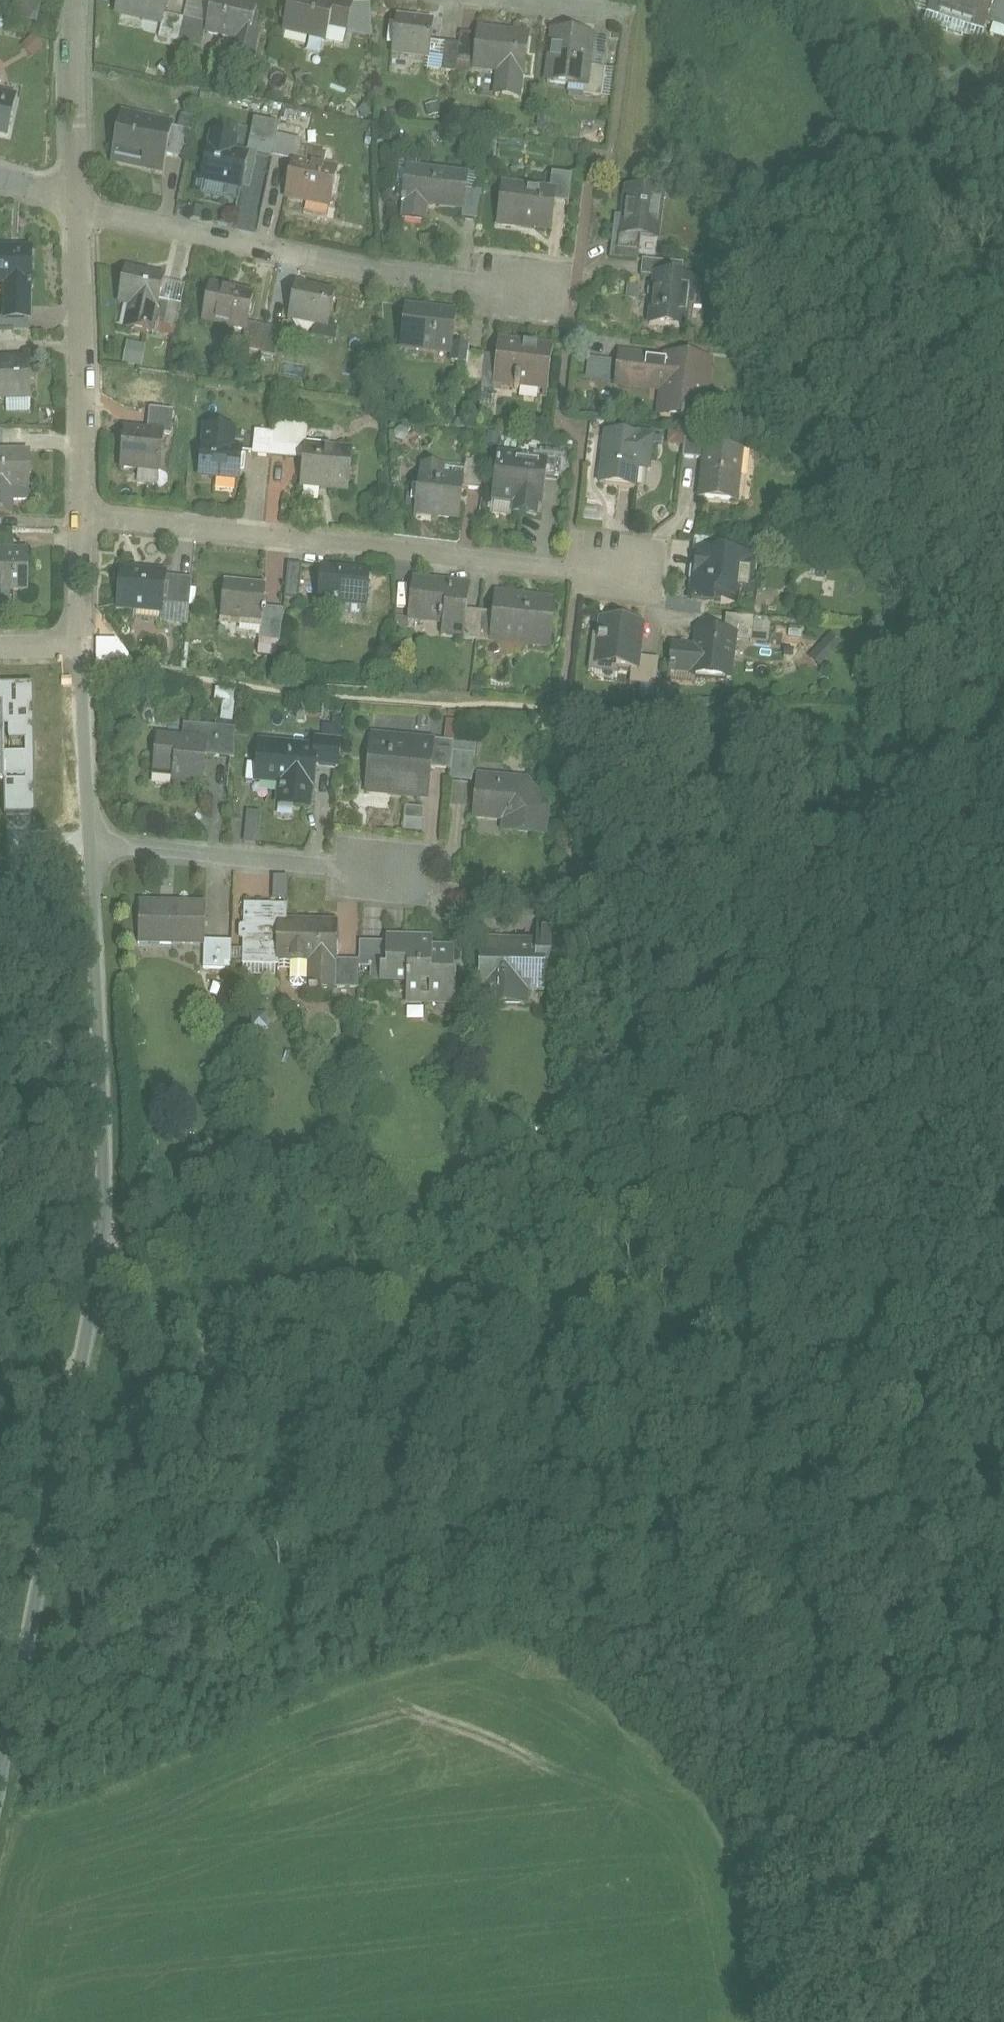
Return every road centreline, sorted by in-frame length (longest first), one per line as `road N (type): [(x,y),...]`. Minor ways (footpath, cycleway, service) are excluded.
road 1 (residential): [(94,851),(98,1237),(39,1580),(0,1732)]
road 2 (residential): [(91,518),(616,578)]
road 3 (residential): [(83,208),(381,272),(526,292)]
road 4 (residential): [(94,851),(404,877)]
road 5 (residential): [(83,208),(91,518)]
road 6 (residential): [(88,636),(94,851)]
road 7 (residential): [(73,0),(83,208)]

